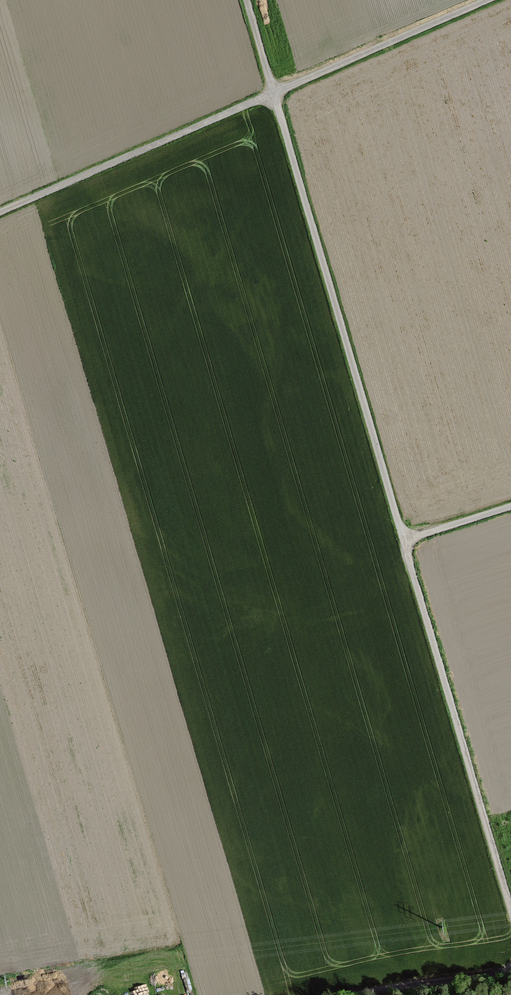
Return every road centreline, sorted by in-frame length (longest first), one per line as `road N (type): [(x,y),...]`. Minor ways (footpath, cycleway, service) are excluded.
road 1 (unclassified): [(404,539),(271,93)]
road 2 (unclassified): [(510,908),(404,539)]
road 3 (unclassified): [(0,211),(271,93)]
road 4 (unclassified): [(271,93),(485,0)]
road 5 (track): [(358,994),(510,973)]

